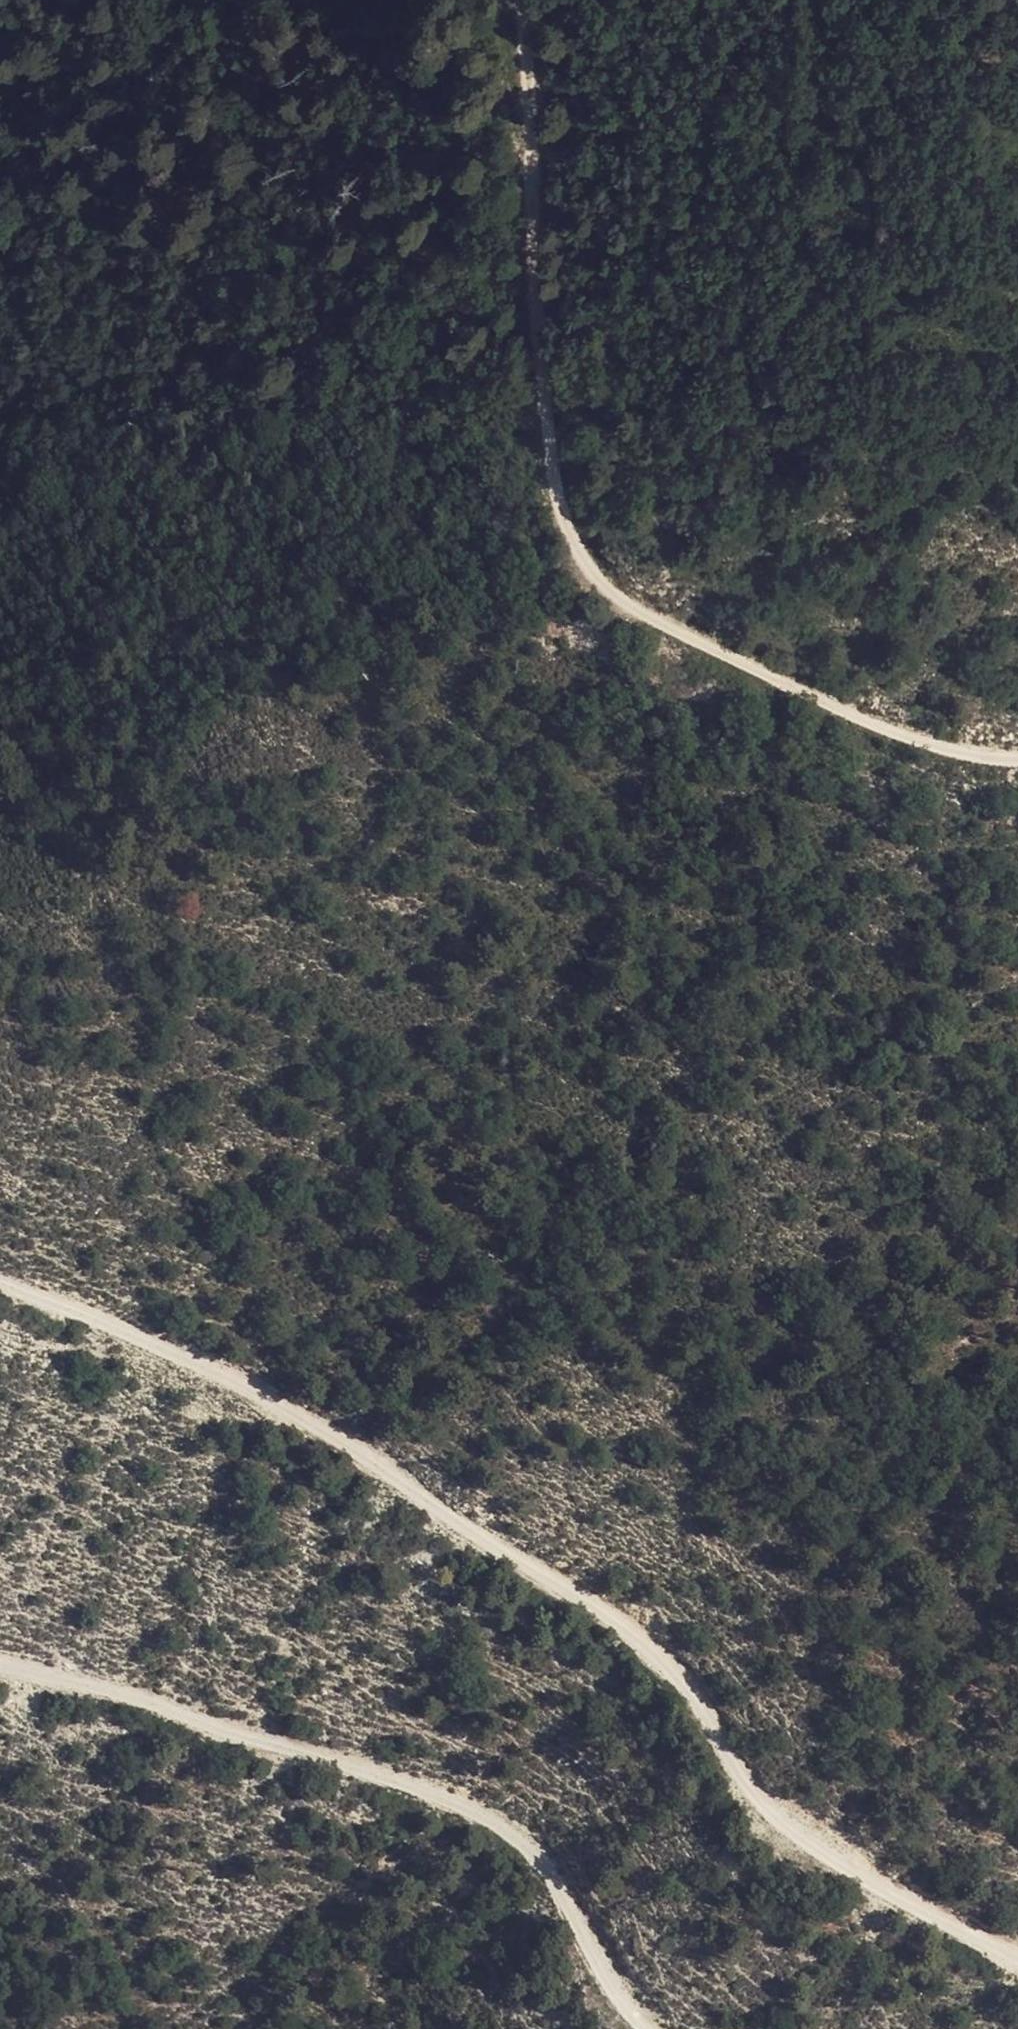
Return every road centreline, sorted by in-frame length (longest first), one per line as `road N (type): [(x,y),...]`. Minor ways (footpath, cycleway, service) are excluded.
road 1 (track): [(0,1281),(282,1408),(608,1609),(682,1677),(760,1807),(811,1850),(1017,1957)]
road 2 (track): [(518,0),(547,435),(586,567),(657,624),(861,721),(975,756),(1017,756)]
road 3 (track): [(658,2028),(626,1994),(541,1859),(464,1799),(126,1695),(0,1671)]

